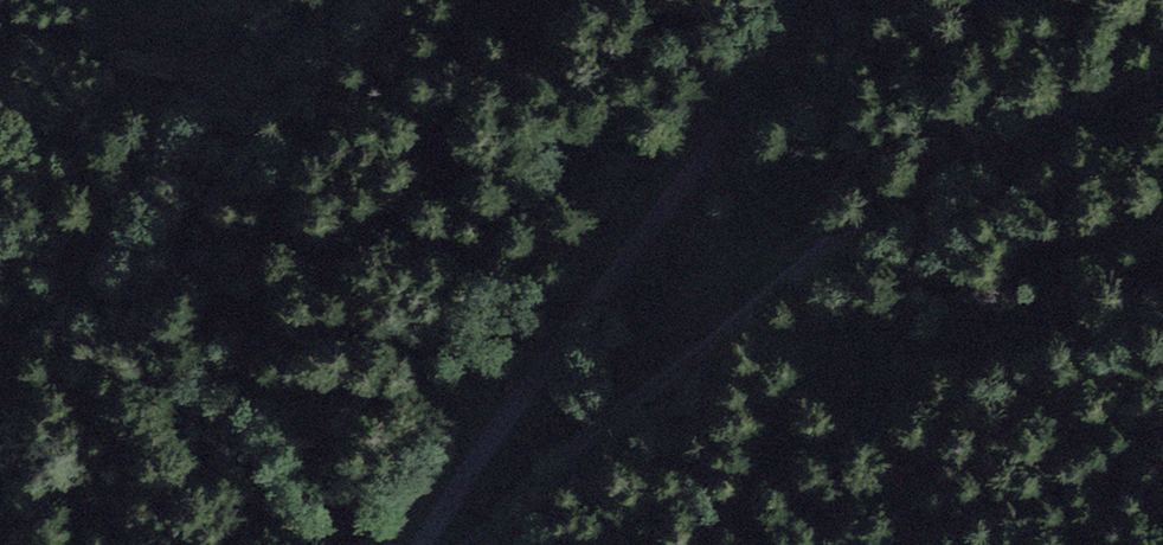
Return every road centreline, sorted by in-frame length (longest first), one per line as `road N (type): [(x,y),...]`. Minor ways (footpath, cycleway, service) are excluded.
road 1 (track): [(465,544),(508,498),(647,395),(831,238),(1062,106),(1162,66)]
road 2 (unclassified): [(829,0),(752,86),(504,408),(419,544)]

